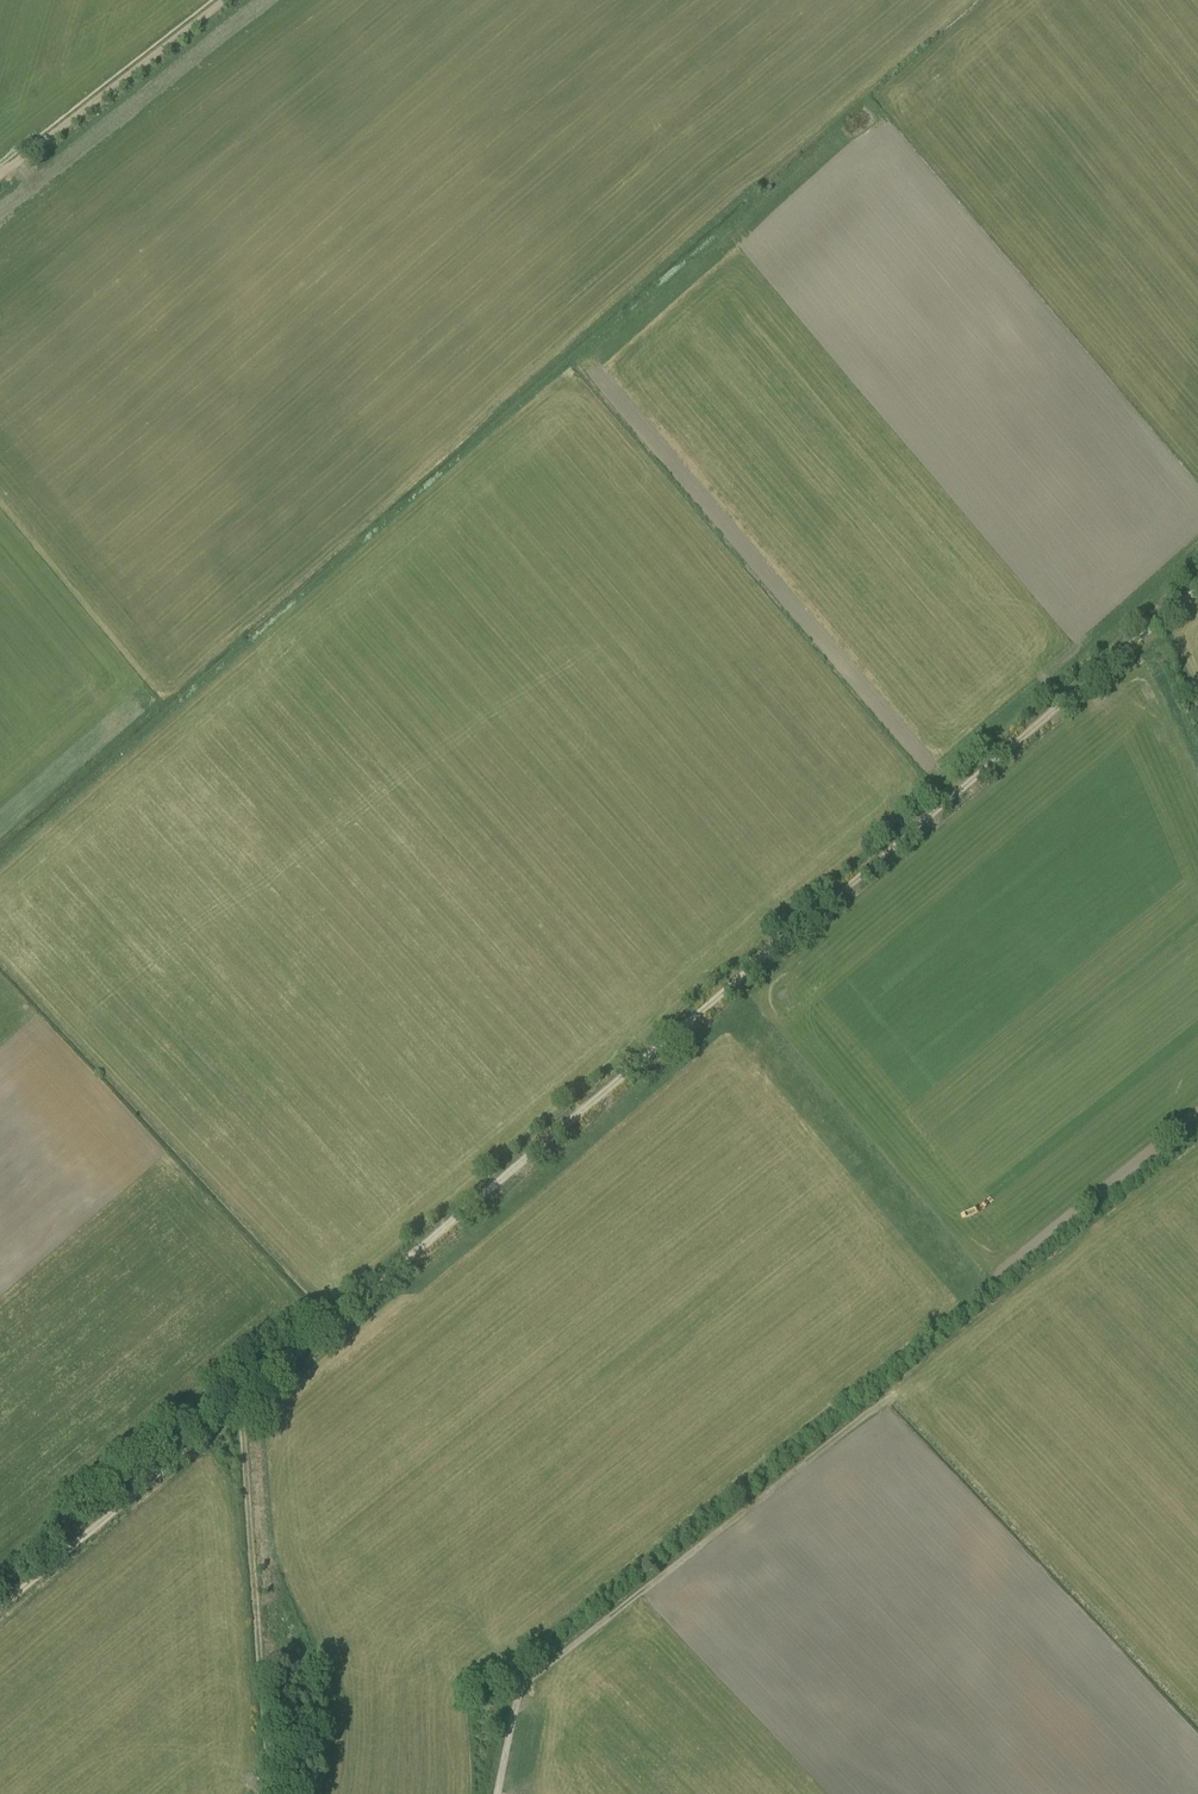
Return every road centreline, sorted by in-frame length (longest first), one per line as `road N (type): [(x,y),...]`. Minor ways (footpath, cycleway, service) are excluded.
road 1 (track): [(0,1609),(1197,590)]
road 2 (track): [(0,176),(224,0)]

